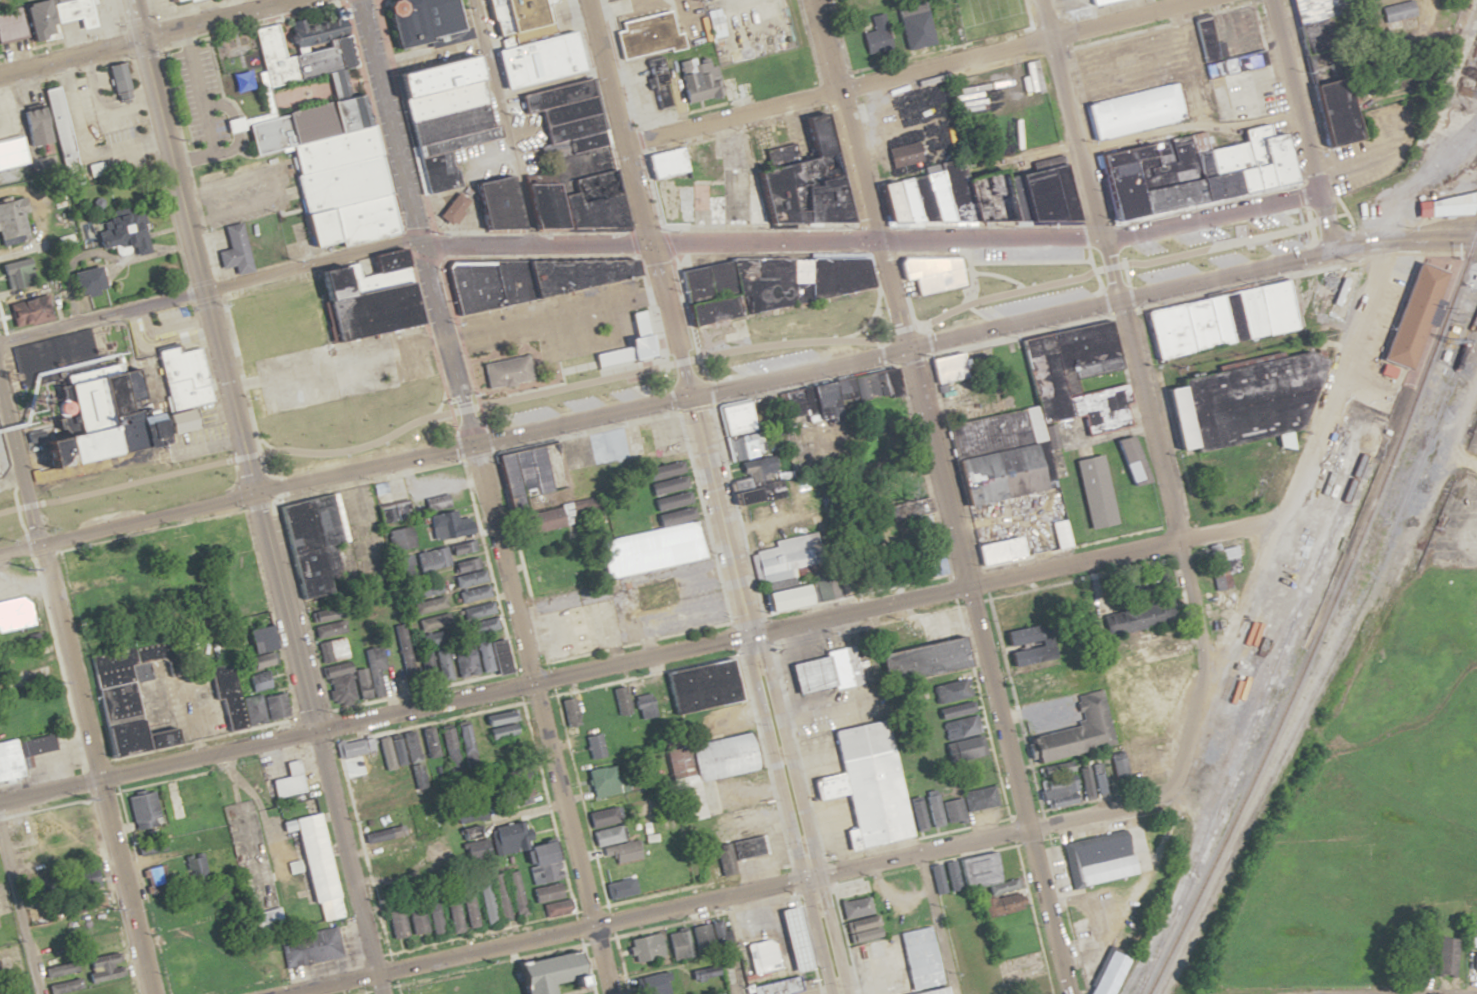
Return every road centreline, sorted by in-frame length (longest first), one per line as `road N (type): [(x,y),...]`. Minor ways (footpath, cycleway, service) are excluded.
road 1 (residential): [(812,876),(1164,789),(1187,744),(1204,665),(1224,657),(1390,240)]
road 2 (residential): [(0,801),(744,635)]
road 3 (tertiary): [(0,551),(690,395)]
road 4 (residential): [(1204,665),(1180,539),(1041,0)]
road 5 (residential): [(1065,993),(900,348)]
road 6 (residential): [(152,993),(0,380)]
road 7 (tertiary): [(690,395),(1283,256)]
road 8 (residential): [(625,142),(1197,0)]
road 9 (residential): [(608,993),(467,445)]
road 10 (residential): [(744,635),(1281,516)]
road 11 (residential): [(282,993),(812,876)]
road 12 (residential): [(382,993),(255,493)]
road 13 (tertiary): [(255,493),(130,0)]
road 14 (residential): [(354,0),(467,445)]
road 15 (residential): [(416,244),(872,241)]
road 16 (residential): [(1316,194),(1127,239),(872,241)]
road 17 (residential): [(0,337),(416,244)]
road 18 (residential): [(690,395),(589,0)]
road 19 (secondary): [(843,993),(744,635)]
road 20 (secondary): [(744,635),(827,993)]
road 21 (tertiary): [(900,348),(810,0)]
road 22 (residential): [(0,71),(282,0)]
road 23 (residential): [(1329,245),(1271,0)]
road 24 (secondary): [(690,395),(744,635)]
road 25 (residential): [(0,836),(38,993)]
road 26 (tertiary): [(1476,238),(1329,245)]
road 27 (residential): [(951,993),(914,852)]

